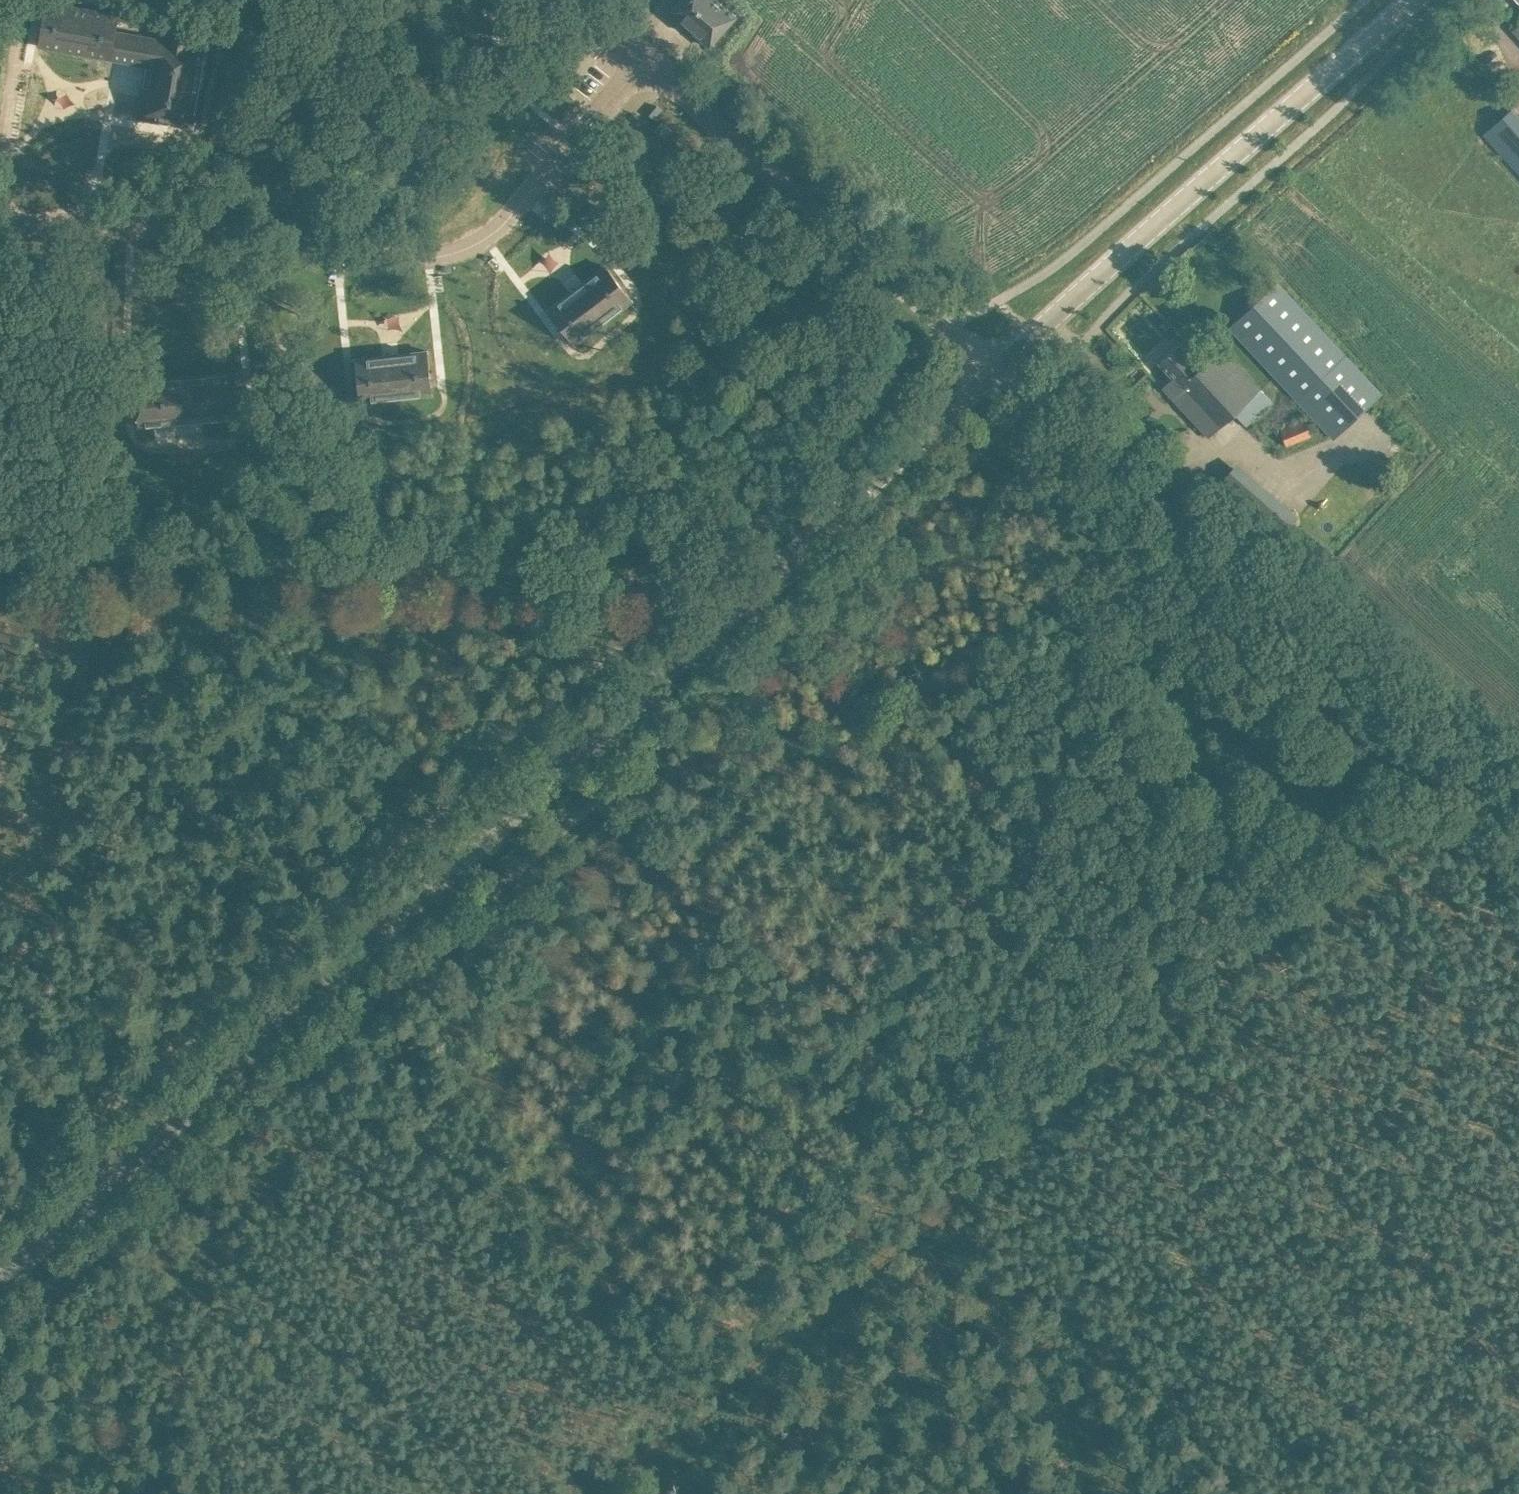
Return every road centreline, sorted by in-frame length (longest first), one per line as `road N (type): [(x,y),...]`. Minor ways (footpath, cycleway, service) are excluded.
road 1 (secondary): [(0,1280),(743,601)]
road 2 (unclassified): [(743,601),(695,577),(0,552)]
road 3 (unclassified): [(1518,816),(998,367)]
road 4 (unclassified): [(998,367),(573,0)]
road 5 (secondary): [(998,367),(1413,0)]
road 6 (secondary): [(743,601),(998,367)]

